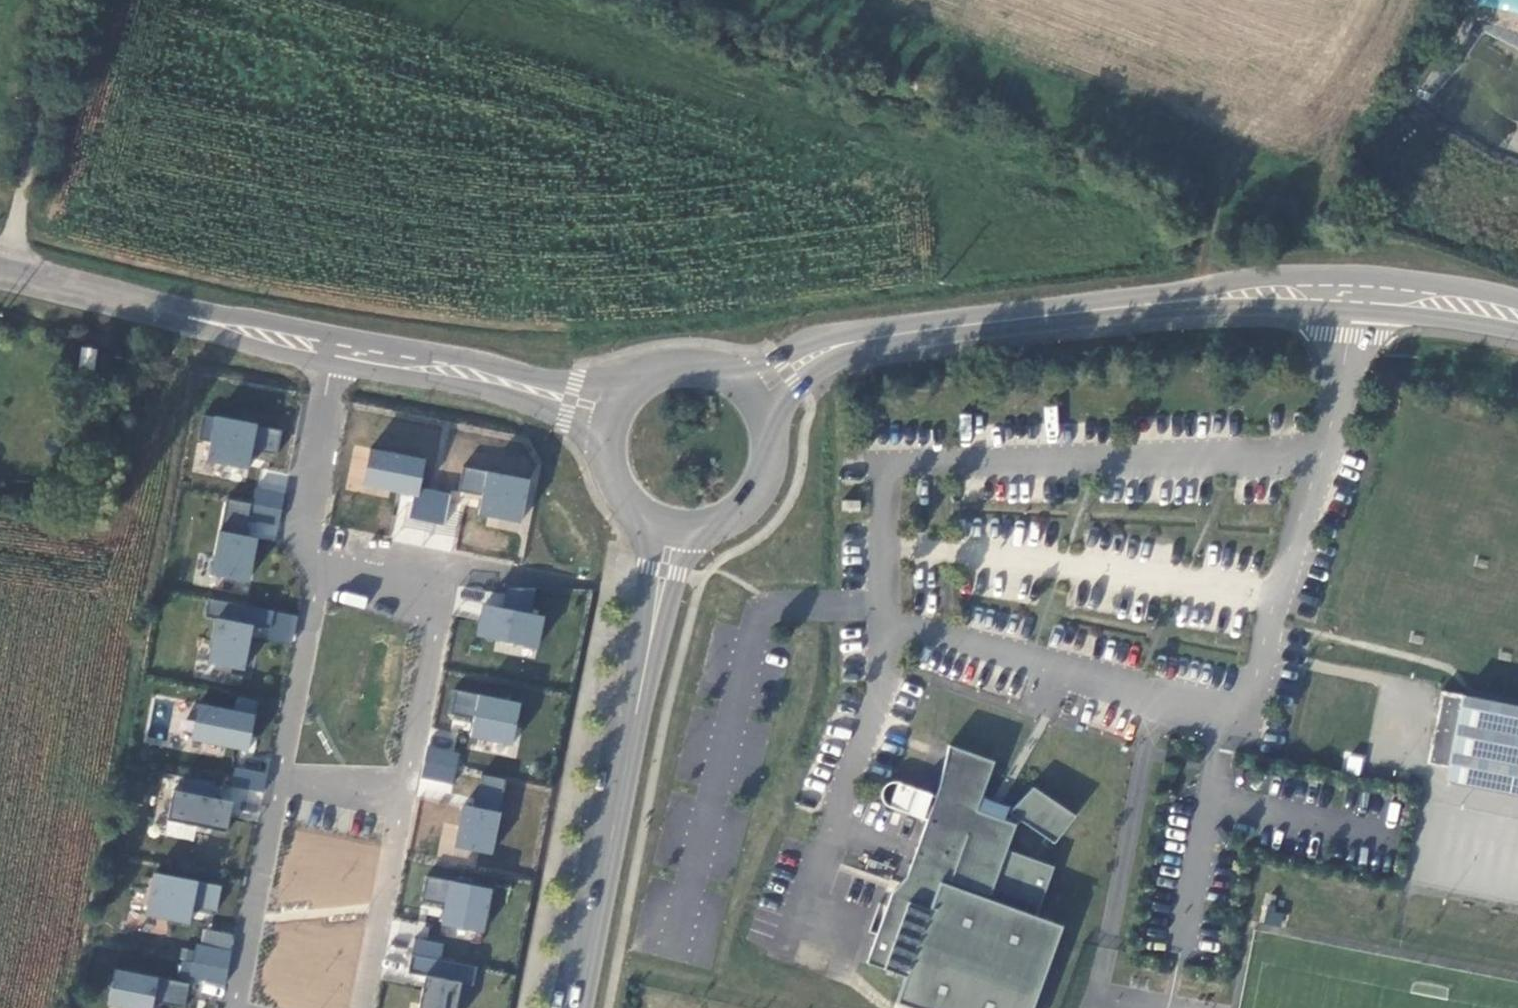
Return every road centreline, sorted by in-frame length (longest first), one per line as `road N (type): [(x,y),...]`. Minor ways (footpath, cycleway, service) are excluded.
road 1 (residential): [(320,556),(438,588),(360,1007)]
road 2 (residential): [(233,1006),(320,556)]
road 3 (secondary): [(1517,302),(1382,278),(1284,277),(1128,307)]
road 4 (secondary): [(1128,307),(1352,313),(1517,331)]
road 5 (unclassified): [(651,648),(581,1007)]
road 6 (tertiary): [(11,273),(331,343)]
road 7 (unclassified): [(58,0),(11,273)]
road 8 (secondary): [(894,335),(1128,307)]
road 9 (residential): [(331,343),(301,525),(320,556)]
road 10 (tertiary): [(331,343),(509,384)]
road 11 (secondary): [(894,335),(815,340),(755,372),(727,372)]
road 12 (secondary): [(771,425),(814,373),(894,335)]
road 13 (secondary): [(707,531),(729,523),(761,491),(770,470),(771,425)]
road 14 (unclassified): [(640,518),(651,556),(651,648)]
road 15 (unclassified): [(651,648),(683,564),(707,531)]
road 16 (tertiary): [(635,381),(509,384)]

